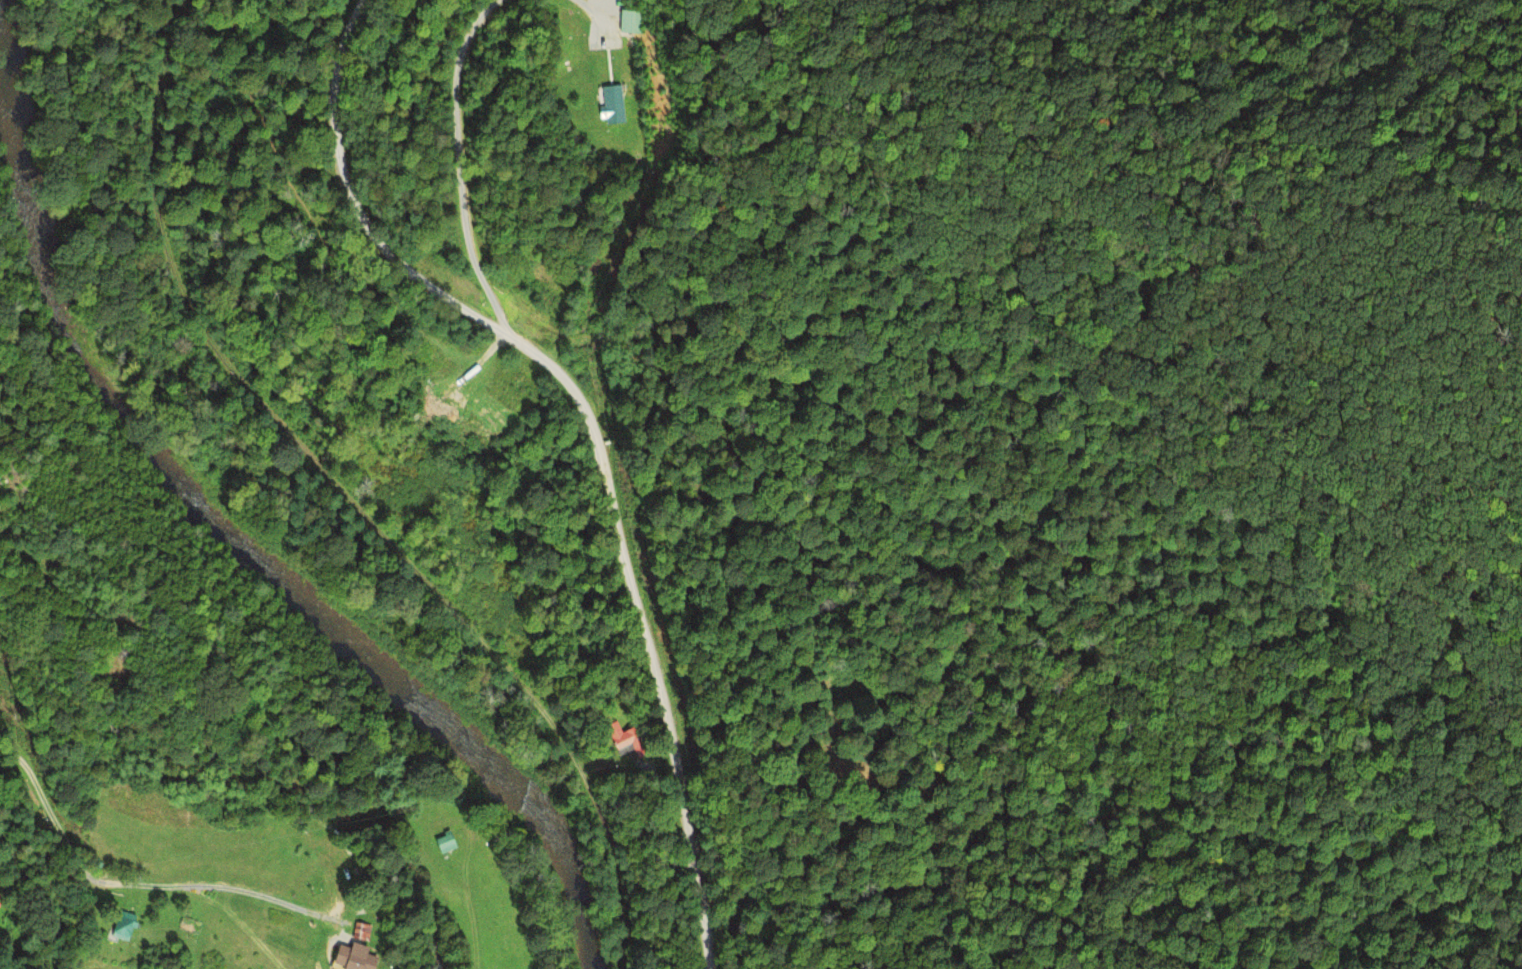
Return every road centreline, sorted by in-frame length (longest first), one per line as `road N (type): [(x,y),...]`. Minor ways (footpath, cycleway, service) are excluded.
road 1 (residential): [(712,968),(681,749),(617,512),(607,442),(564,375),(427,290),(386,253),(352,200),(332,127),(340,41),(361,0)]

